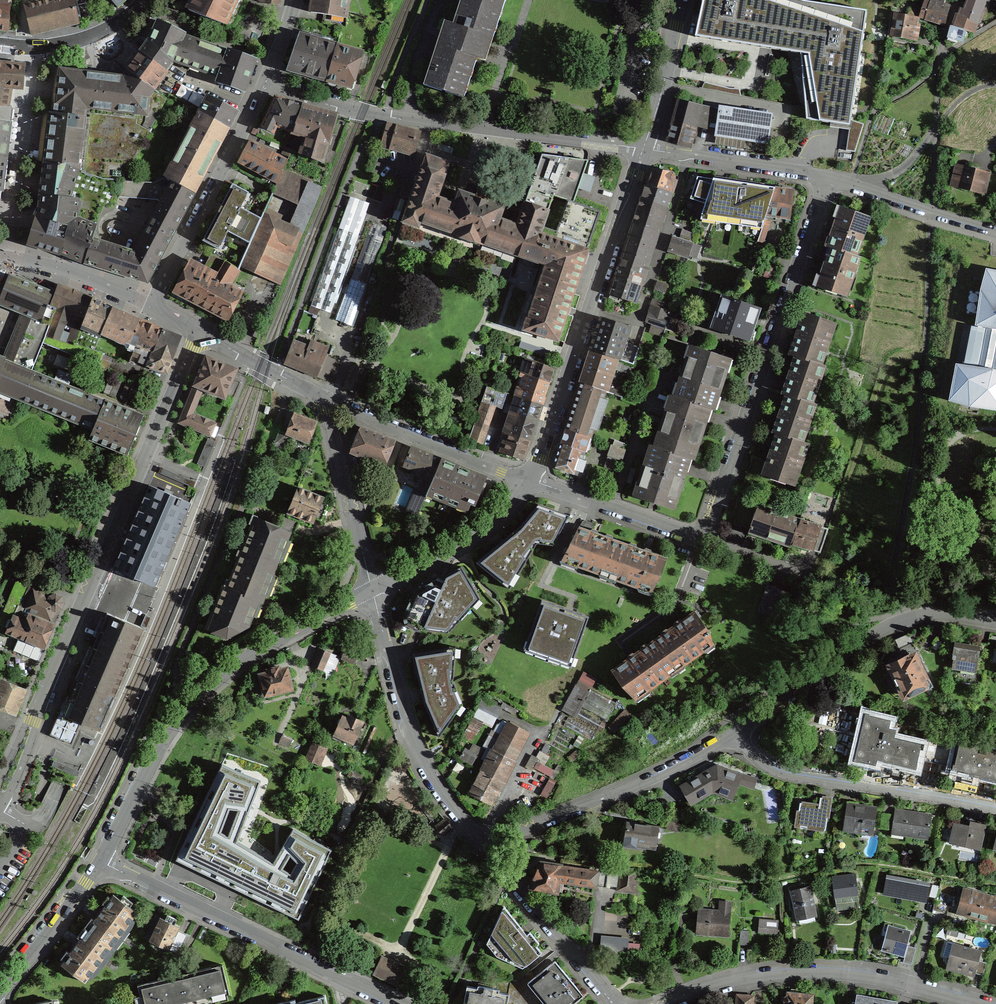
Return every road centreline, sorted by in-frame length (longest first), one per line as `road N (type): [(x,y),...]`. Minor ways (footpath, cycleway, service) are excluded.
road 1 (residential): [(529,479),(685,535),(705,531),(830,176)]
road 2 (residential): [(0,793),(199,332)]
road 3 (residential): [(100,860),(172,729),(215,681),(257,649),(372,590)]
road 4 (residential): [(266,83),(362,113),(644,148)]
road 5 (residential): [(529,479),(644,148)]
road 6 (residential): [(100,860),(395,1003)]
road 7 (residential): [(663,1003),(728,981),(816,971),(982,1003)]
road 8 (residential): [(734,735),(902,620),(949,614),(995,622)]
road 9 (residential): [(372,590),(424,762),(483,845)]
road 10 (residential): [(734,735),(781,773),(995,810)]
road 11 (residential): [(483,845),(650,781),(734,735)]
road 12 (residential): [(266,83),(150,307)]
road 13 (residential): [(323,398),(529,479)]
road 14 (residential): [(483,845),(612,1003)]
road 15 (residential): [(323,398),(372,590)]
road 16 (residential): [(372,590),(465,541),(529,479)]
road 17 (residential): [(644,148),(830,176)]
road 18 (residential): [(830,176),(995,228)]
road 19 (residential): [(0,987),(100,860)]
road 20 (residential): [(0,257),(62,270),(150,307)]
road 21 (residential): [(0,46),(74,41),(116,24),(143,0)]
road 22 (residential): [(644,148),(683,0)]
road 23 (residential): [(199,332),(323,398)]

